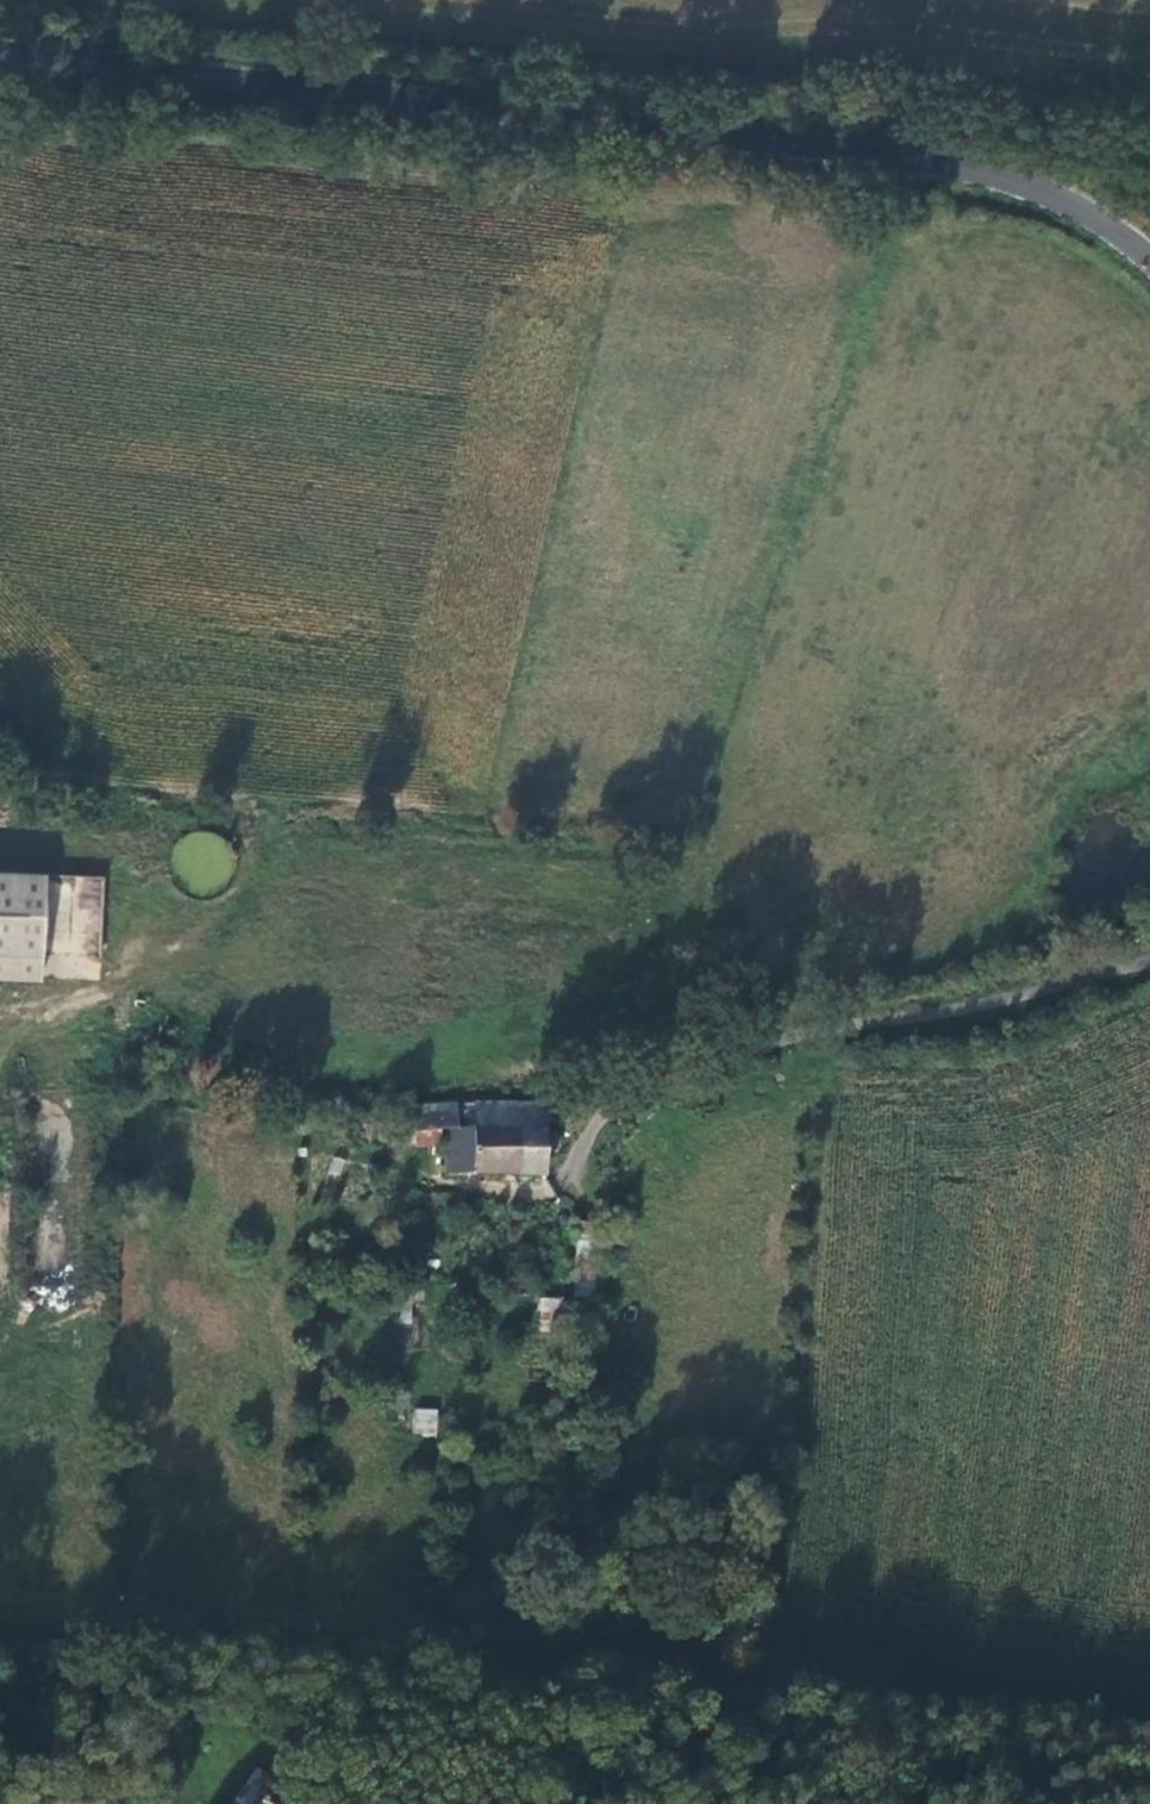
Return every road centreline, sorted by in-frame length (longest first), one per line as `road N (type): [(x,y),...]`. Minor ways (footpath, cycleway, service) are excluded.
road 1 (unclassified): [(0,52),(918,156),(994,175),(1087,213),(1149,257)]

